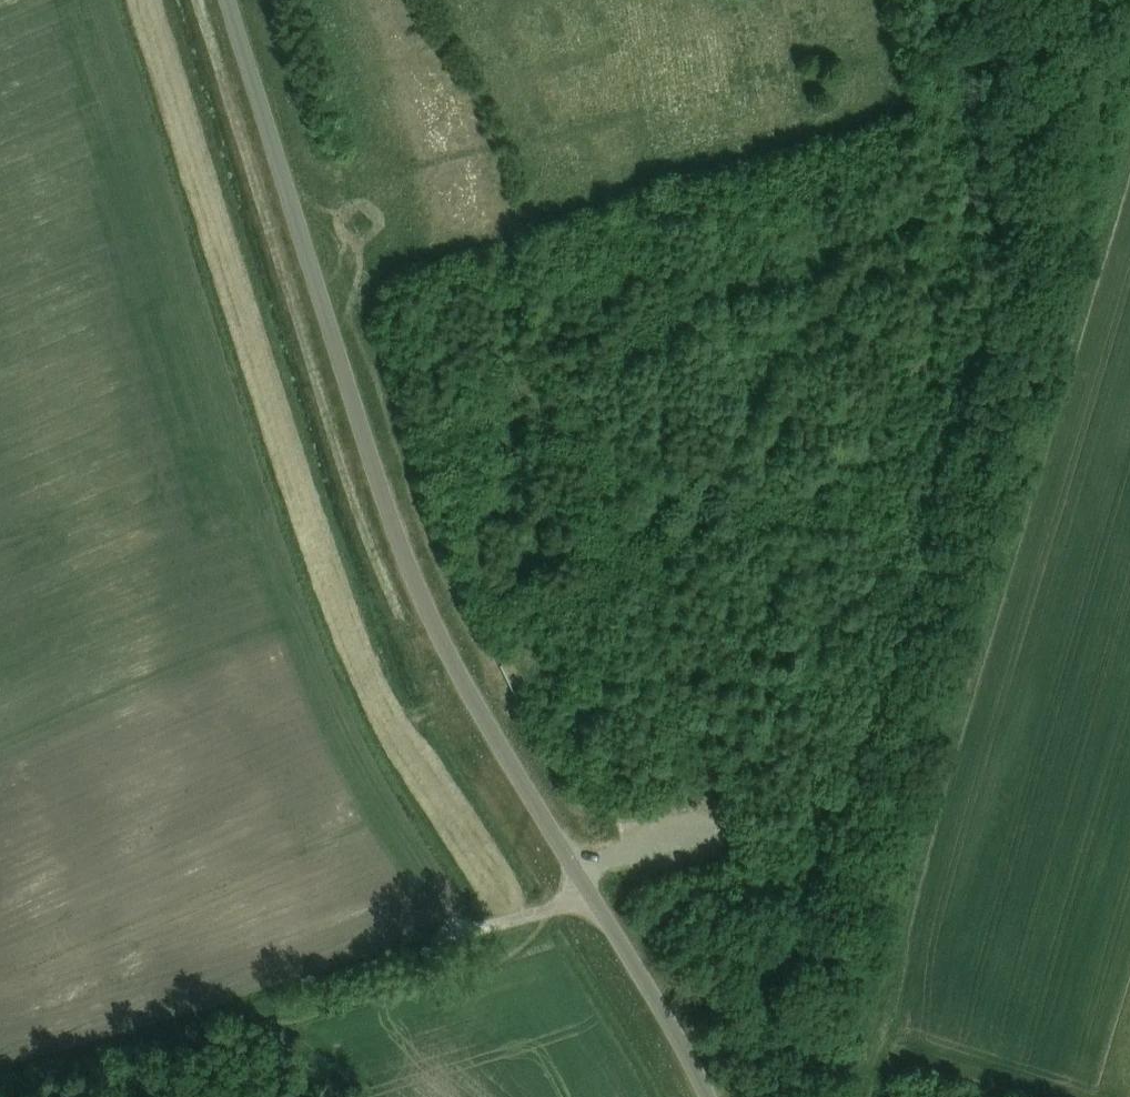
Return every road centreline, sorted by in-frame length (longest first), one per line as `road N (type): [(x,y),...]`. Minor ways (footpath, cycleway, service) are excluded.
road 1 (unclassified): [(708,1096),(421,601),(226,0)]

